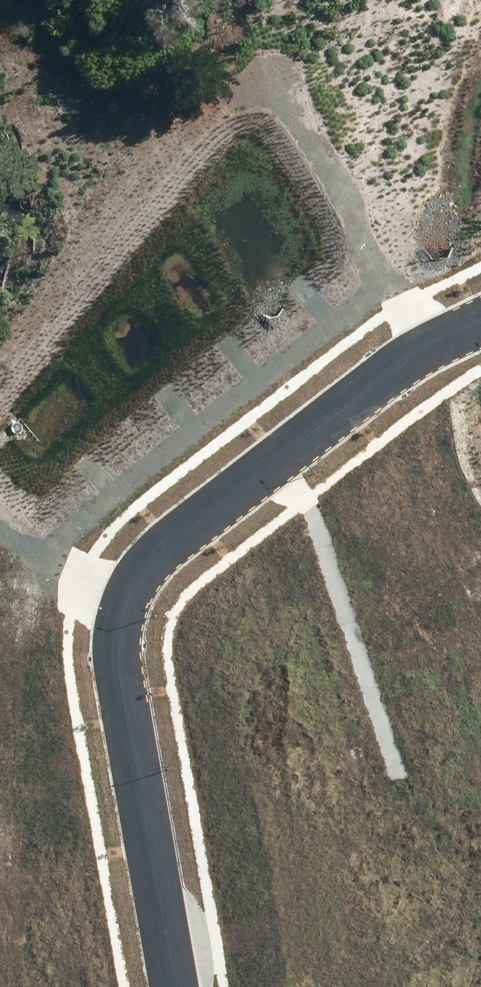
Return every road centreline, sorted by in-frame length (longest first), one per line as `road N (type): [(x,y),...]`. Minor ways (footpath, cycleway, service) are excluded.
road 1 (residential): [(480,316),(433,340),(144,557),(121,599),(117,638),(177,986)]
road 2 (track): [(433,340),(306,126),(270,96),(219,94)]
road 3 (track): [(121,599),(82,583),(0,525)]

